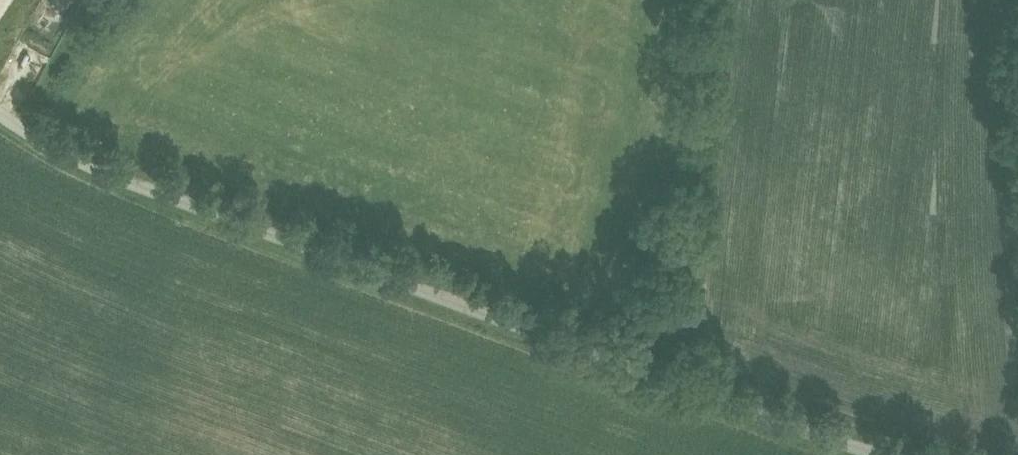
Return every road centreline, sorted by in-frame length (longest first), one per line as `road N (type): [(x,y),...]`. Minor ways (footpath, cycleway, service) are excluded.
road 1 (unclassified): [(882,454),(107,151),(0,118)]

